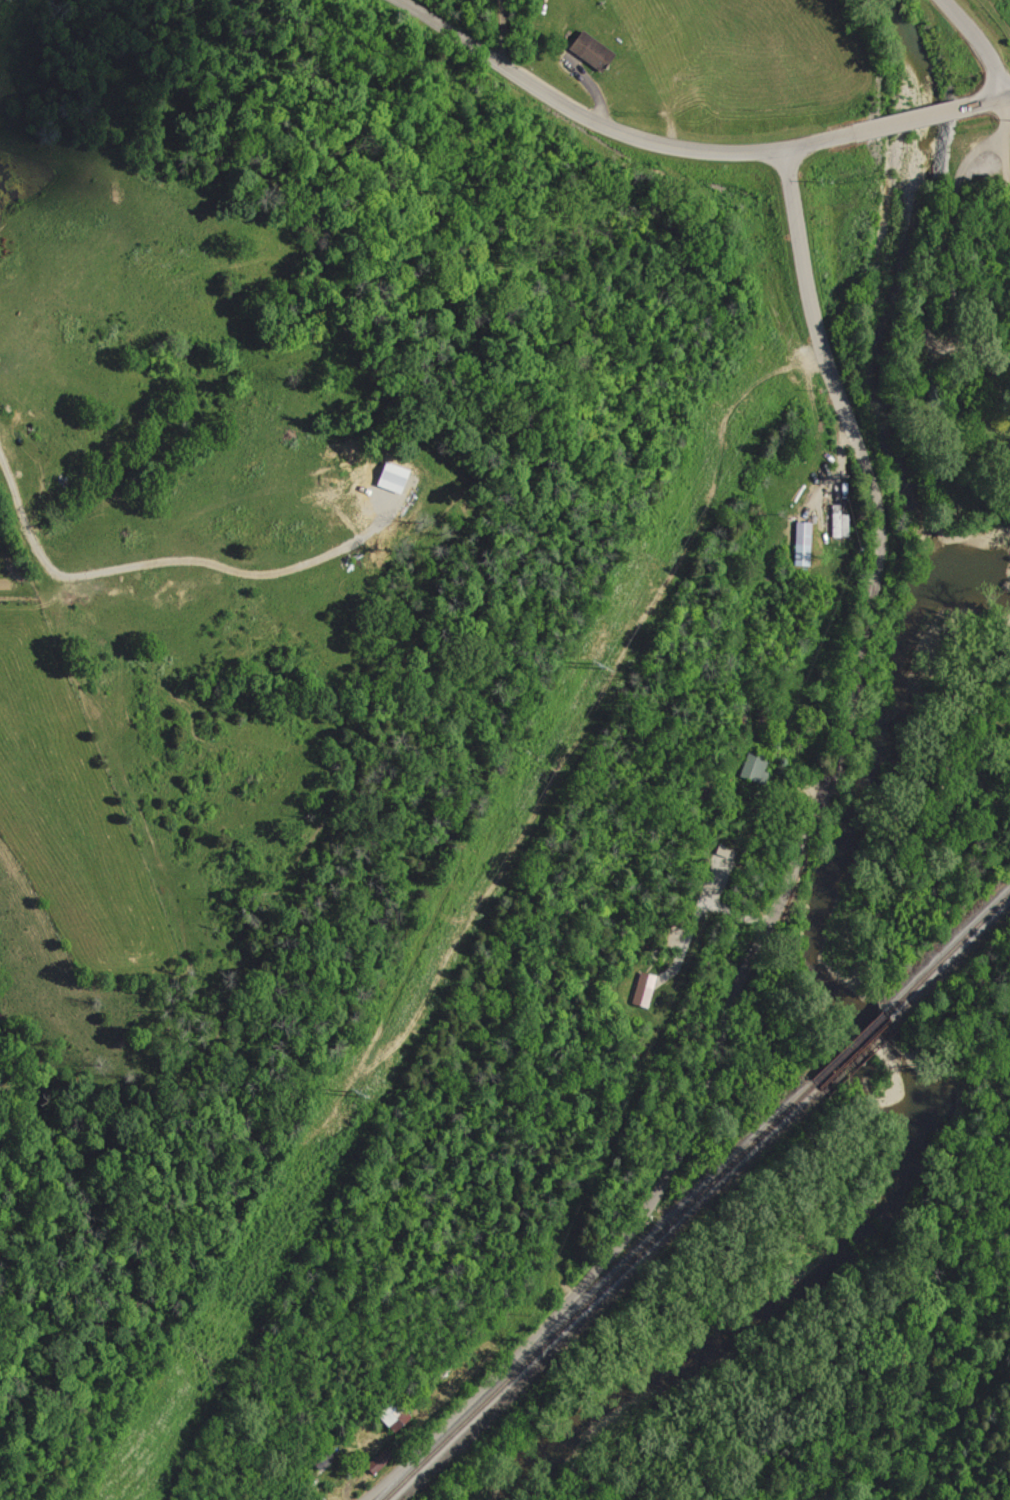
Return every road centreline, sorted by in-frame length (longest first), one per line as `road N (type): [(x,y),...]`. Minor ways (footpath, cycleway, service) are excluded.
road 1 (residential): [(339,1499),(491,1366),(657,1182),(715,1069),(846,716),(879,539),(872,486),(817,335),(783,150)]
road 2 (residential): [(1009,95),(783,150),(693,151),(627,138),(414,0)]

